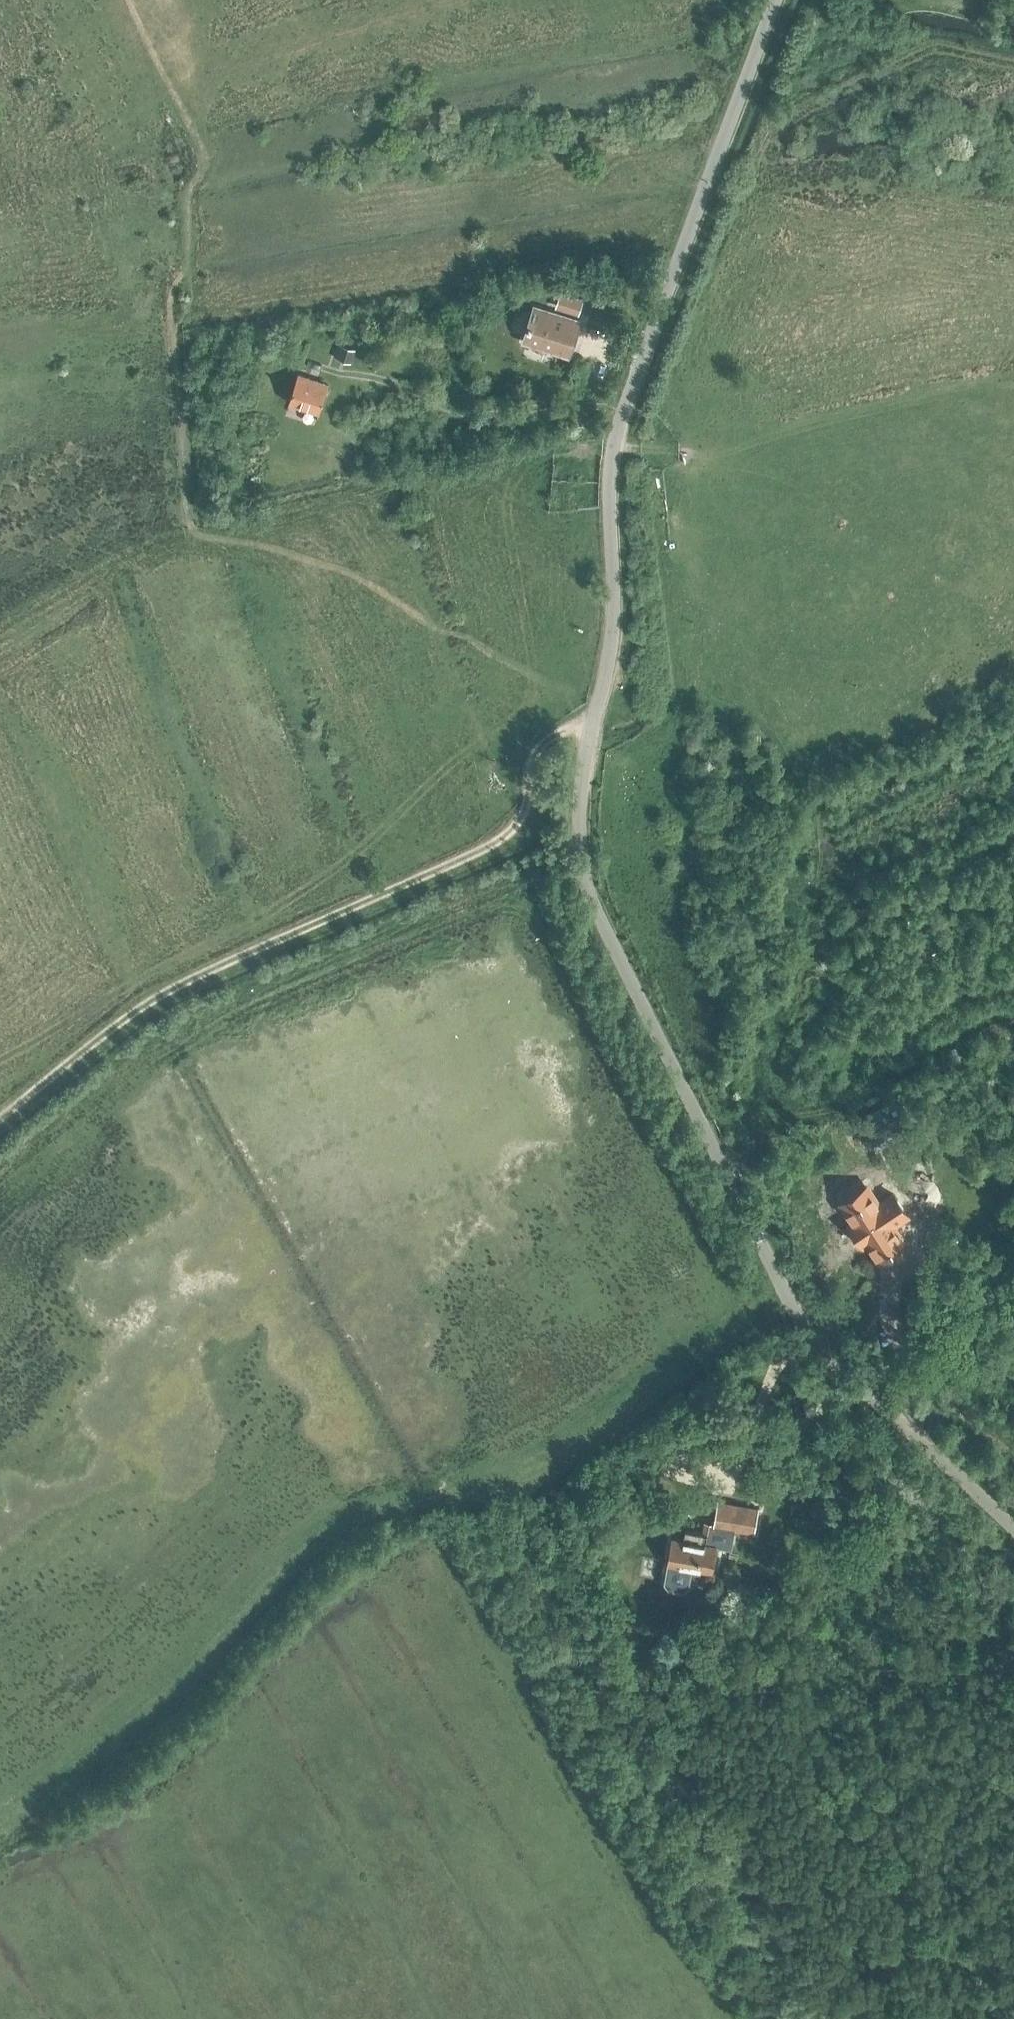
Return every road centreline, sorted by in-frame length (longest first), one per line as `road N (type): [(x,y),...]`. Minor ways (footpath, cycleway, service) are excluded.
road 1 (unclassified): [(1013,1533),(803,1330),(578,888),(572,832),(579,762),(613,607),(611,427),(766,0)]

